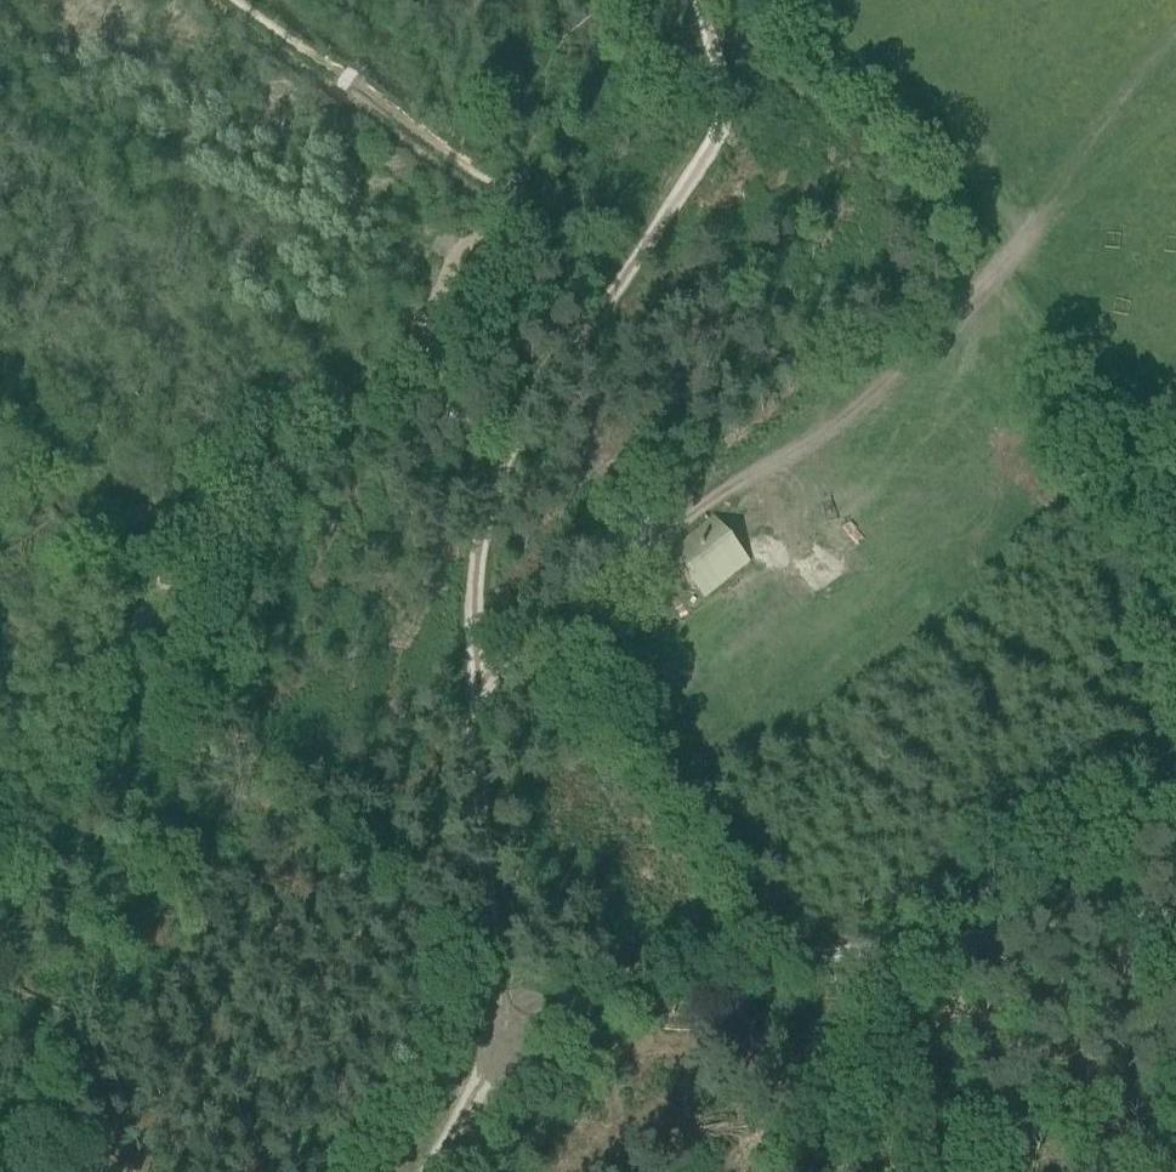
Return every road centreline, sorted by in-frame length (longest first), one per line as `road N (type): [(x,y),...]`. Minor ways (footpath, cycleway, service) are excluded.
road 1 (track): [(697,0),(724,94),(723,121),(623,282),(502,452),(489,502),(474,591),(490,1039),(463,1108),(421,1171)]
road 2 (track): [(490,1039),(529,1047),(613,984),(1175,926)]
road 3 (track): [(476,687),(648,554)]

